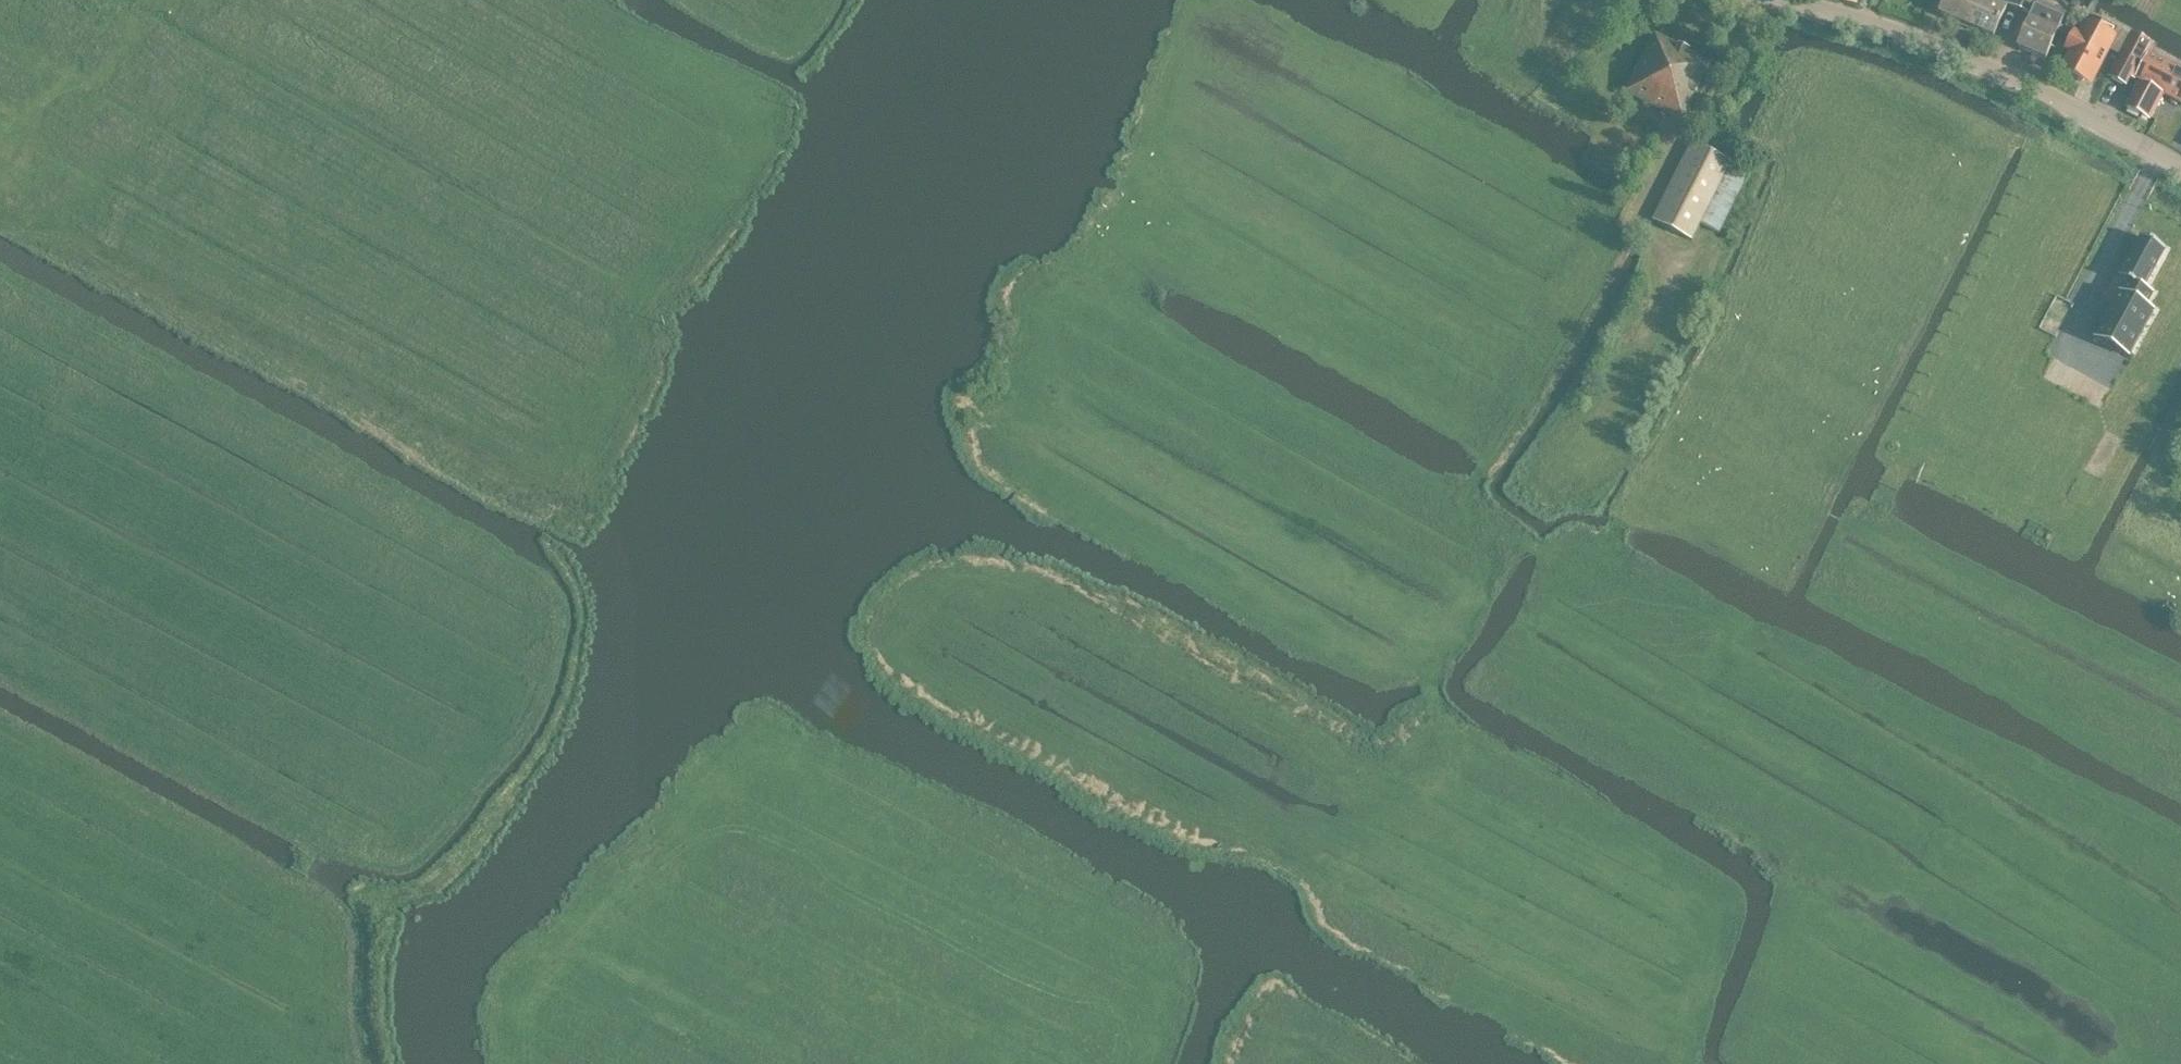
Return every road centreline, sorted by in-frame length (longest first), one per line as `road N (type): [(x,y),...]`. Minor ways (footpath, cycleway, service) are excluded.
road 1 (residential): [(2180,159),(2035,85),(1811,0)]

